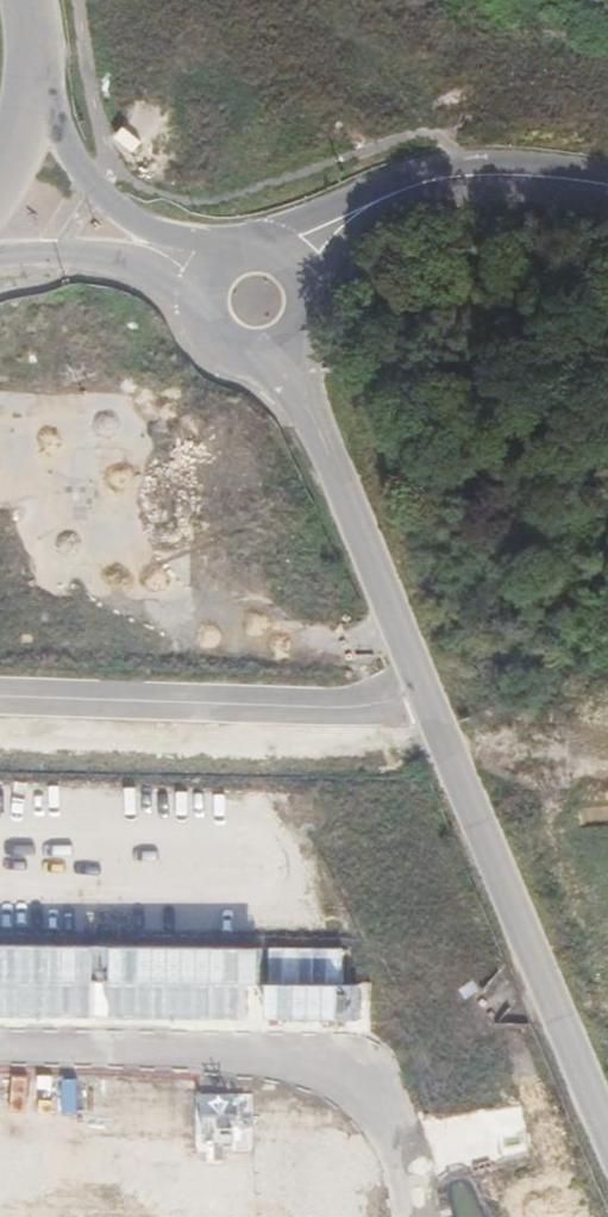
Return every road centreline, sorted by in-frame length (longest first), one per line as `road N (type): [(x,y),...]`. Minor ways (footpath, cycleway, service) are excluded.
road 1 (tertiary): [(607,1128),(425,688)]
road 2 (unclassified): [(0,696),(331,708),(425,688)]

